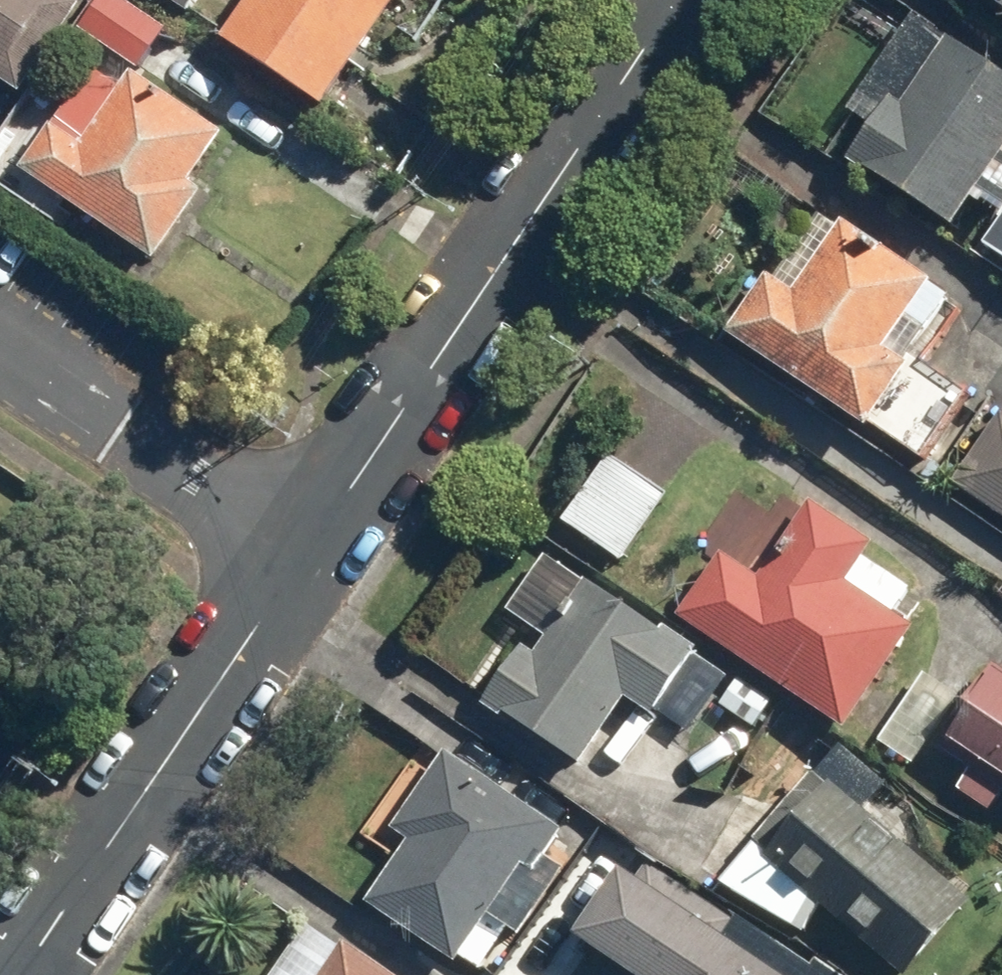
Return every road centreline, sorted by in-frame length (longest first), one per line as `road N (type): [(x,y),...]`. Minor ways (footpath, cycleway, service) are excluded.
road 1 (residential): [(677,0),(308,548)]
road 2 (residential): [(308,548),(21,974)]
road 3 (residential): [(308,548),(0,339)]

